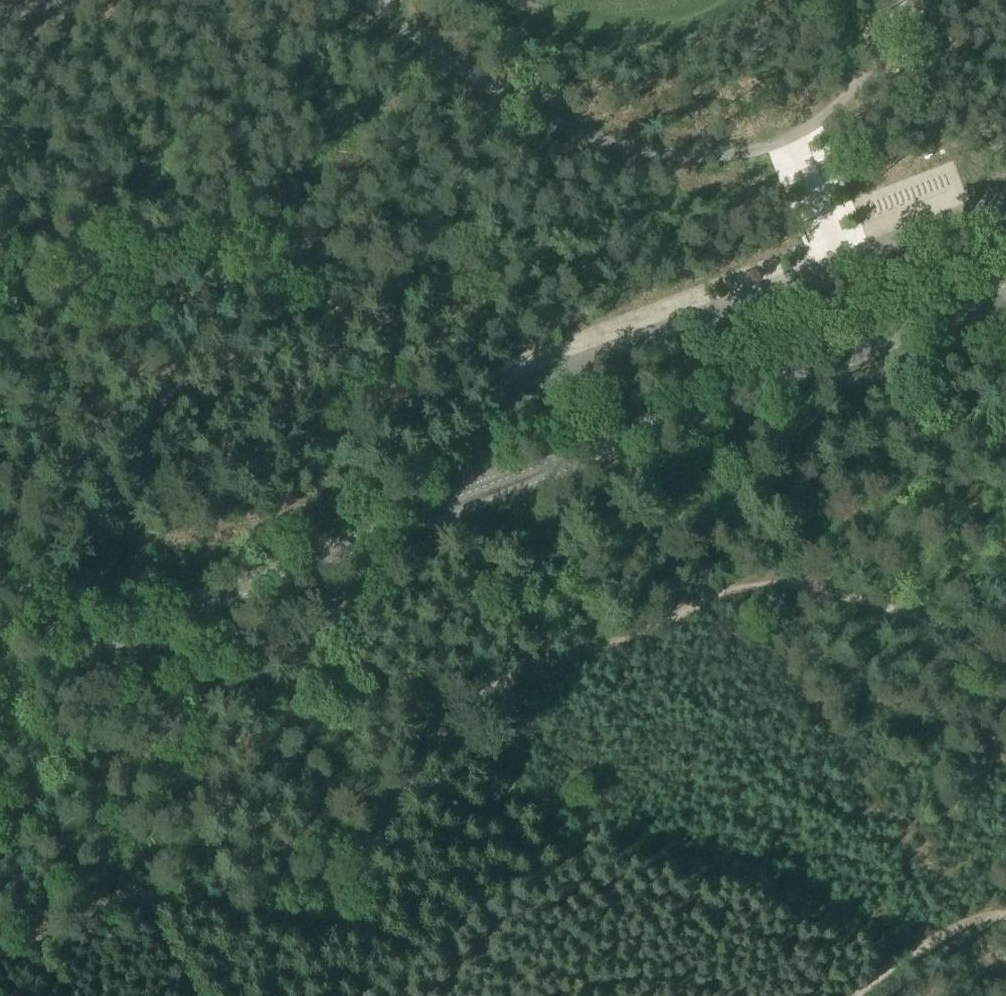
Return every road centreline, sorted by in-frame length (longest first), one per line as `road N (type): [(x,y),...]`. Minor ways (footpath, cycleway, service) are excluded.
road 1 (track): [(0,961),(94,913),(145,899),(196,900),(294,932),(332,934),(361,910),(372,860),(420,759),(471,706),(522,673),(616,644),(728,595),(790,587),(866,603),(966,636),(1005,662)]
road 2 (tertiary): [(0,679),(812,367)]
road 3 (track): [(898,0),(872,52),(824,117),(776,143),(701,158),(564,127),(483,85),(368,0)]
road 4 (tertiary): [(1005,293),(812,367)]
road 5 (track): [(1005,146),(942,125),(824,117)]
road 6 (track): [(1005,916),(918,949),(852,995)]

